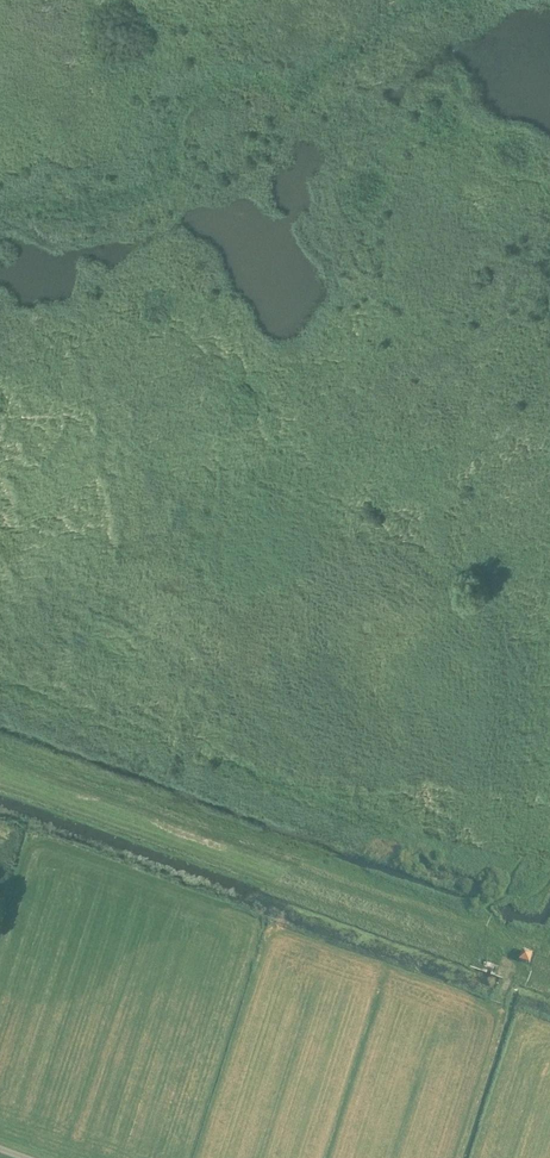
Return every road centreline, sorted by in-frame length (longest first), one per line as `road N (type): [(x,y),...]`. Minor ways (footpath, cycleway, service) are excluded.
road 1 (track): [(0,687),(411,837),(504,858),(542,886)]
road 2 (track): [(449,0),(381,28),(293,90),(237,81),(191,95),(175,111),(152,187),(85,206),(0,207)]

